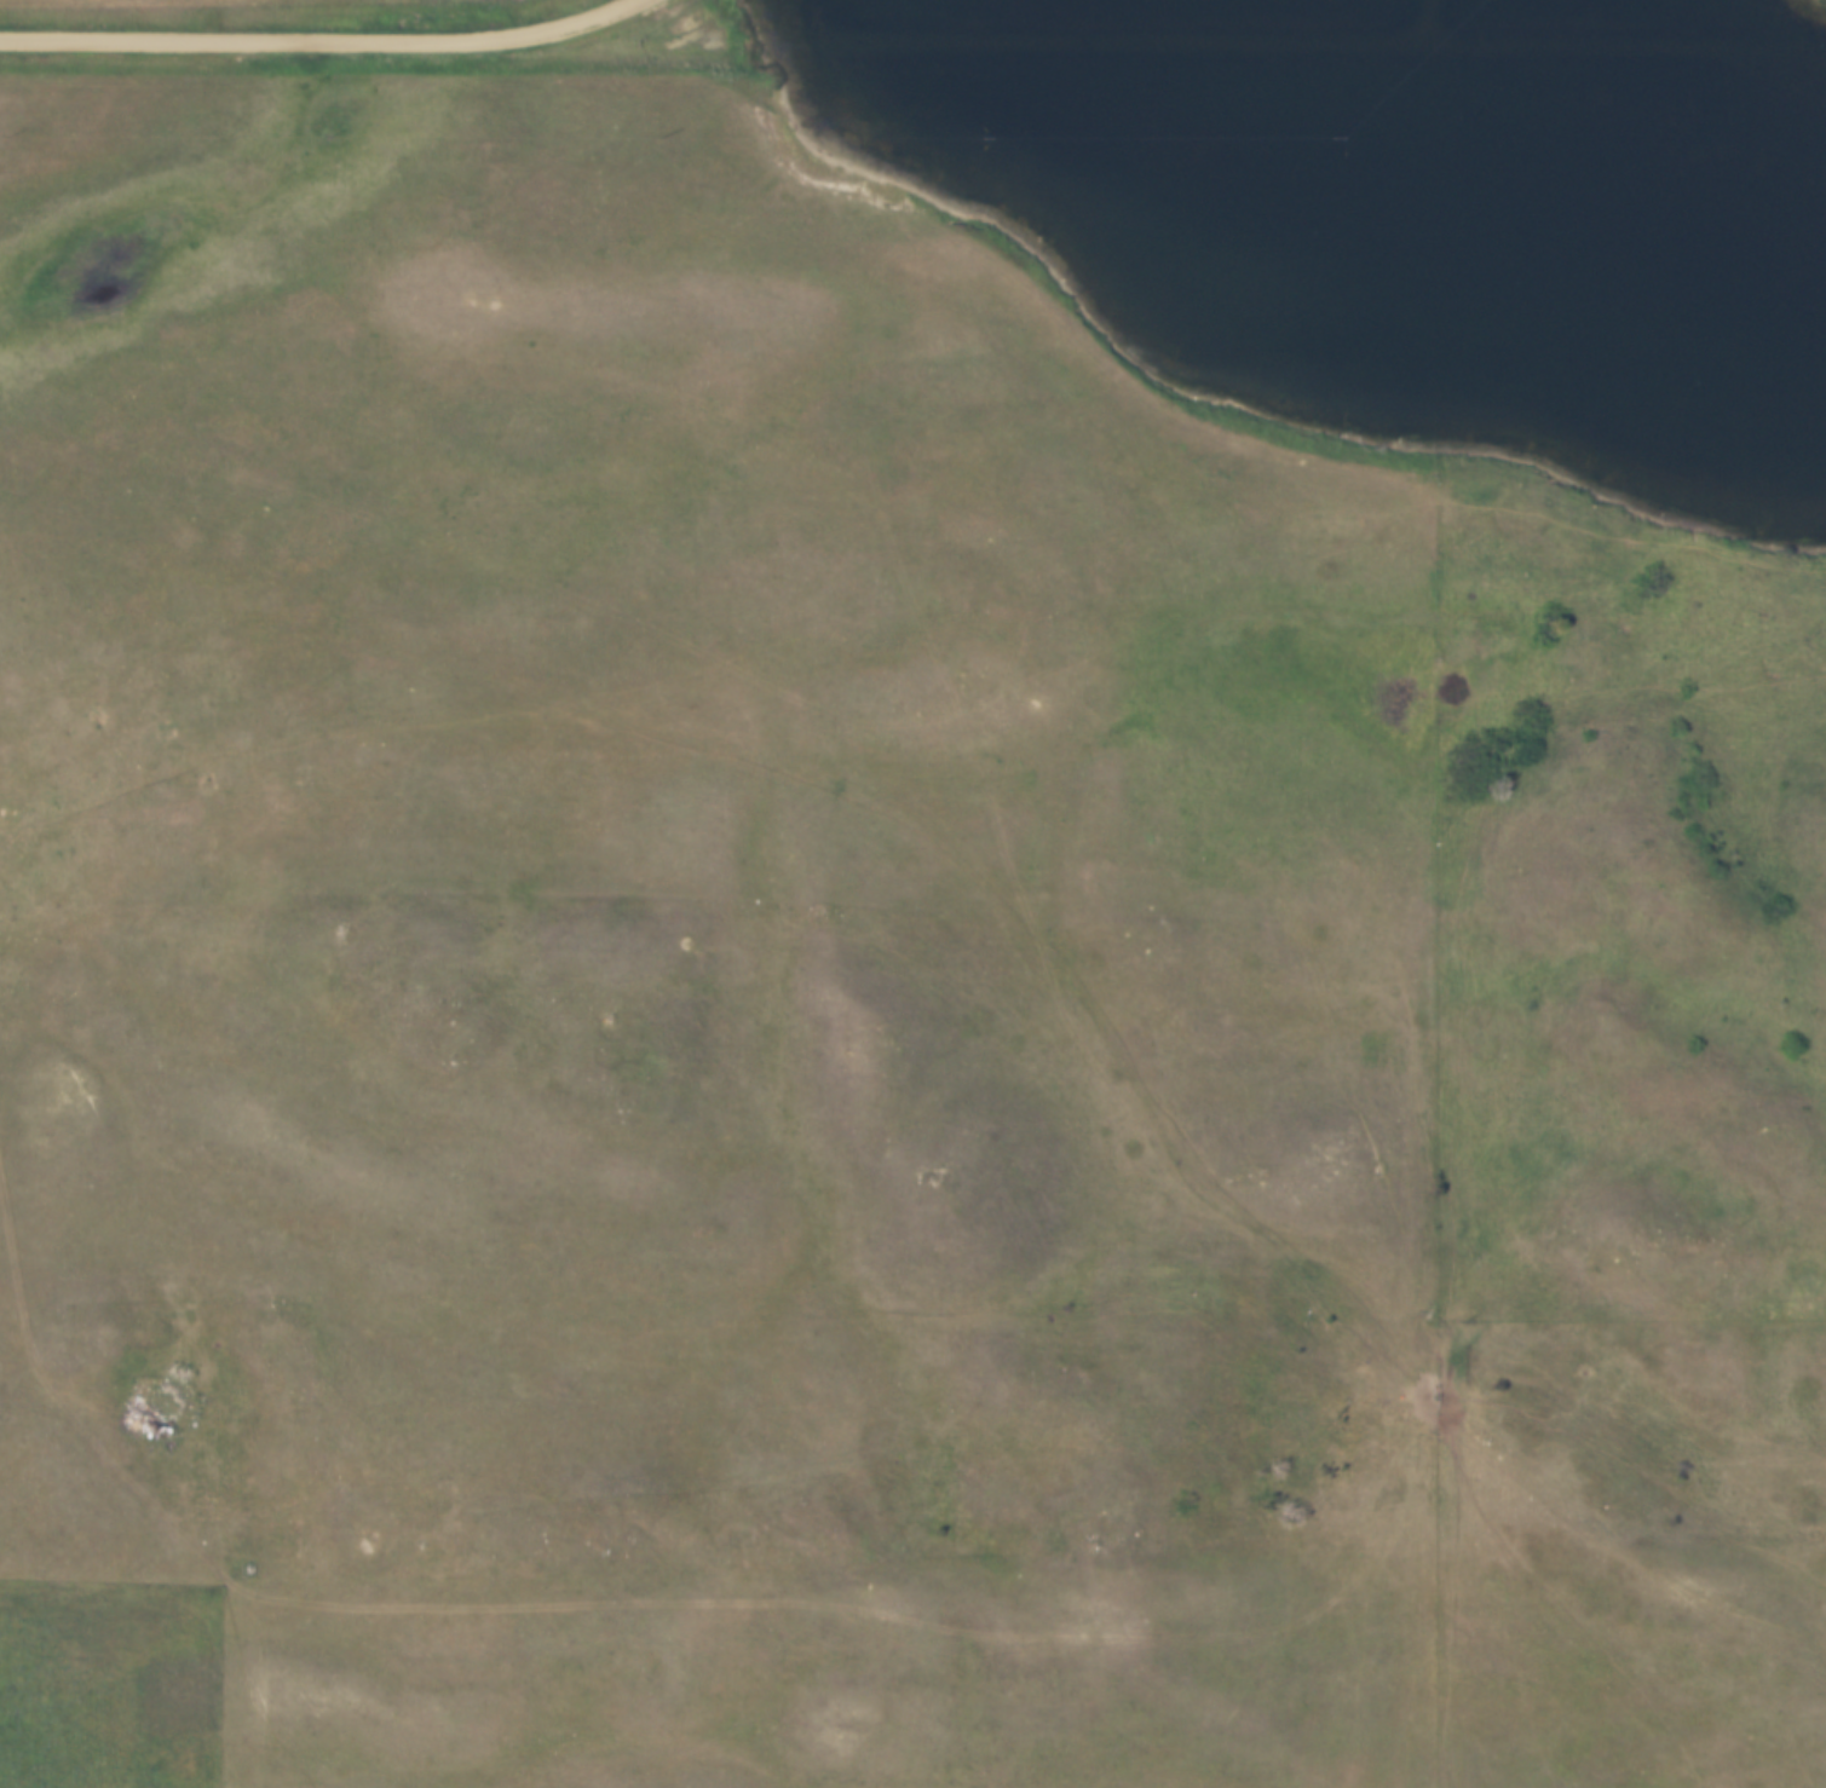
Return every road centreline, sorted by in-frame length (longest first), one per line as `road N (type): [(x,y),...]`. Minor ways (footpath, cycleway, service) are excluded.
road 1 (residential): [(0,40),(465,44),(552,31),(636,0)]

